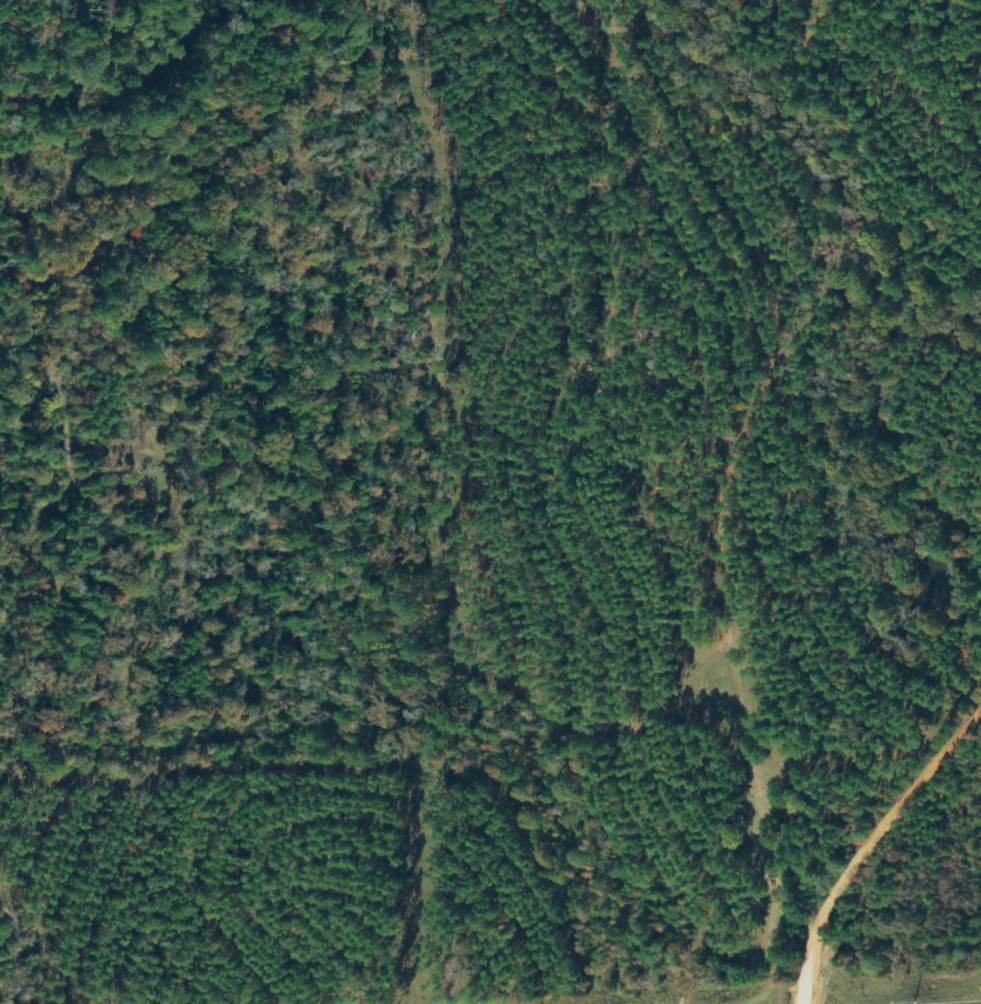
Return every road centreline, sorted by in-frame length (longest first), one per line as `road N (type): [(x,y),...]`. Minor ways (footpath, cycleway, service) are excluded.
road 1 (residential): [(804,1003),(815,932),(877,835),(980,714)]

